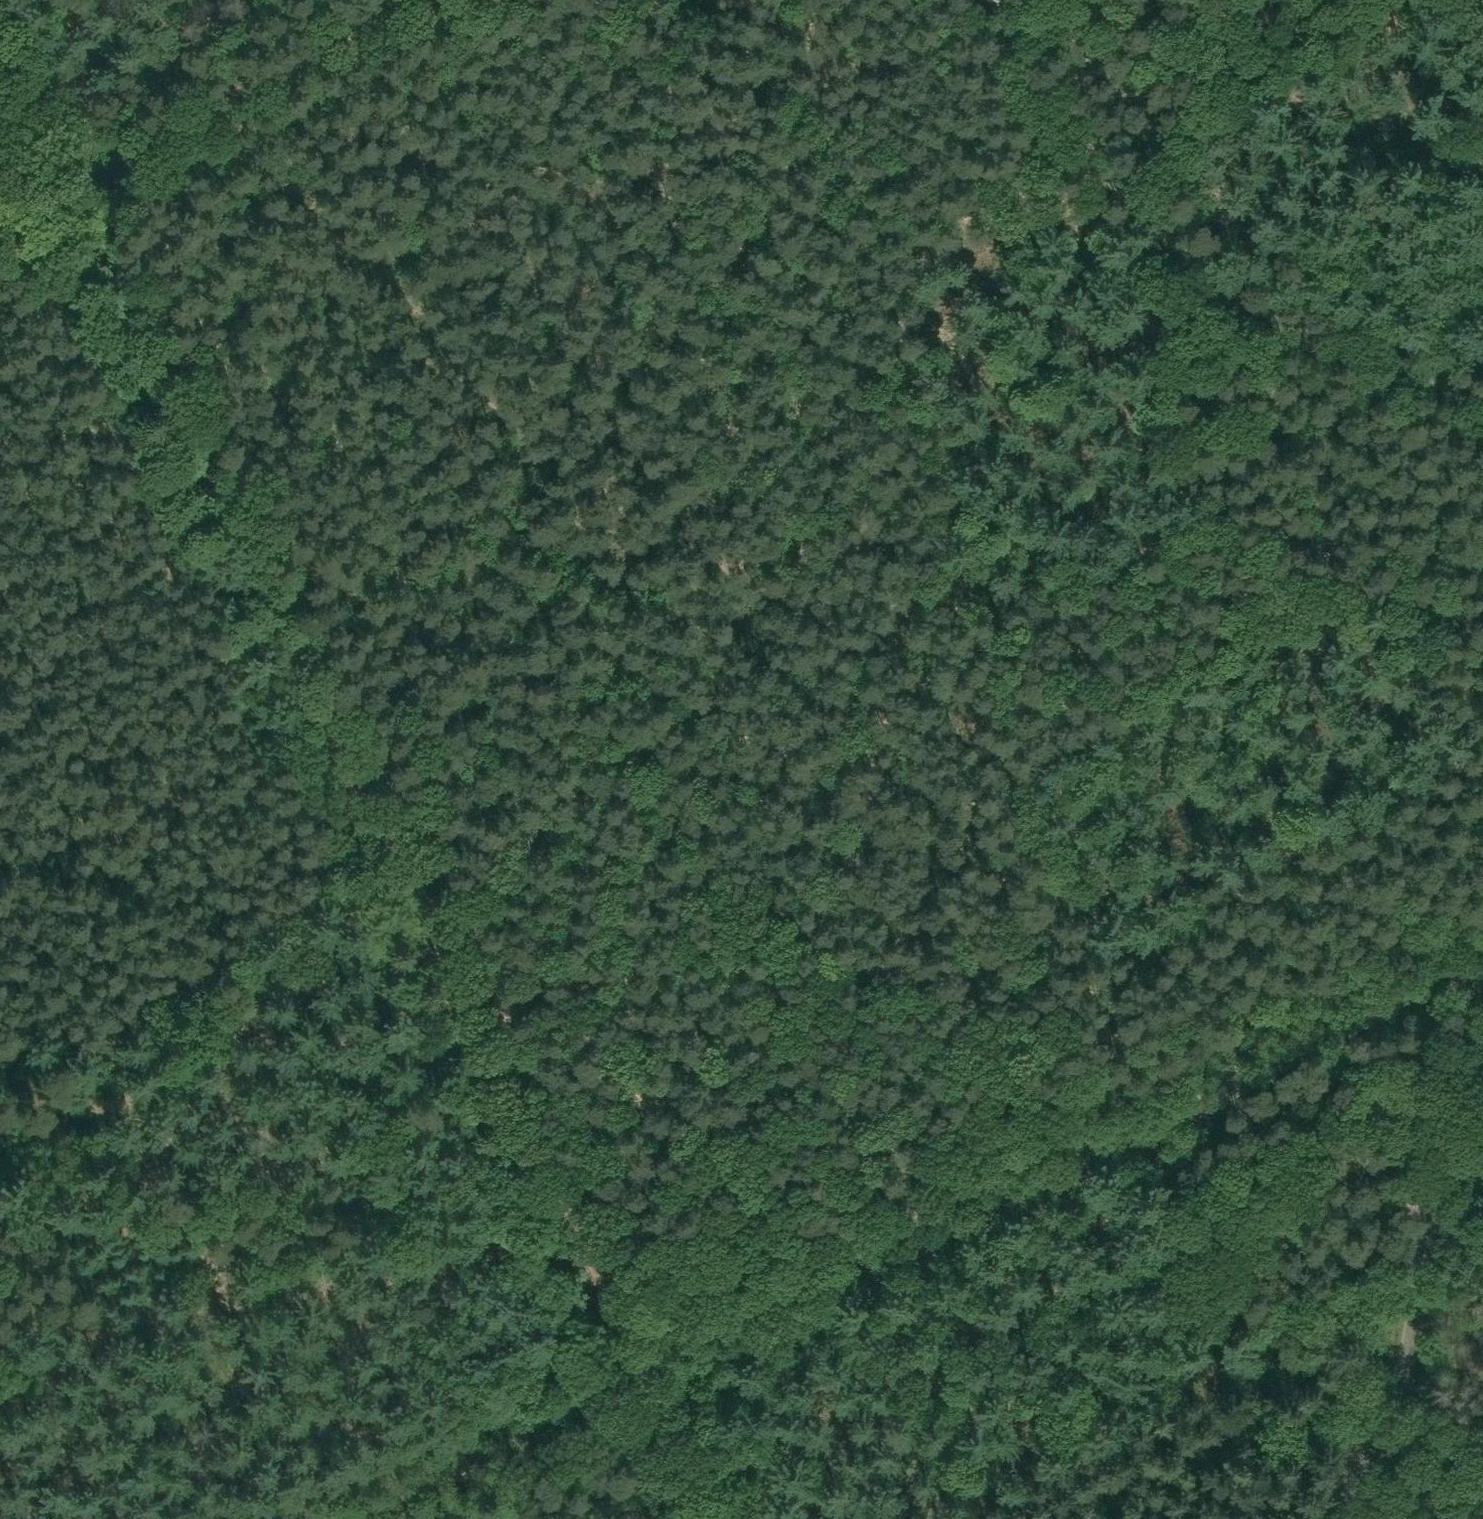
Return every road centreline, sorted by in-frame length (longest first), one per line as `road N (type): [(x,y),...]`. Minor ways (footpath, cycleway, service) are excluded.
road 1 (track): [(1482,965),(650,1400),(329,1518)]
road 2 (track): [(988,0),(1006,53),(1033,94),(1154,236),(1191,263),(1482,405)]
road 3 (unclassified): [(1339,1518),(1393,1405),(1443,1131),(1482,1011)]
road 4 (track): [(0,219),(154,156),(415,0)]

